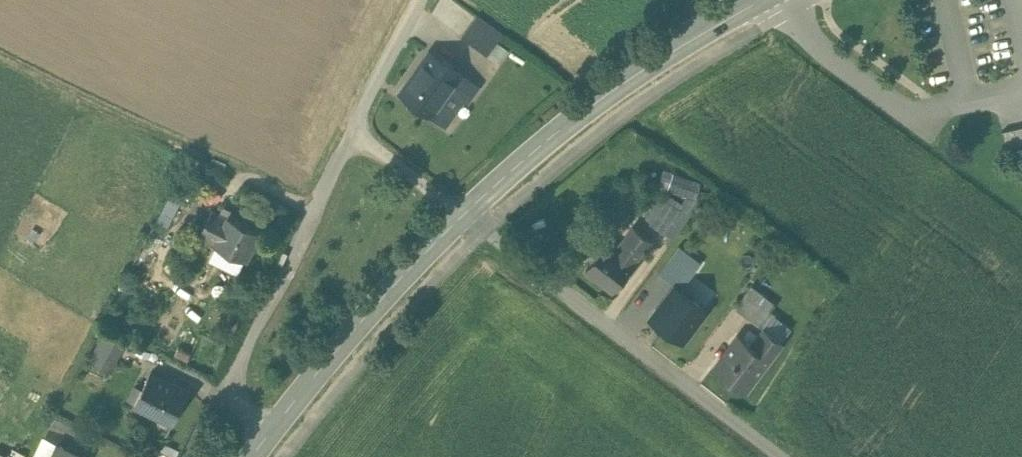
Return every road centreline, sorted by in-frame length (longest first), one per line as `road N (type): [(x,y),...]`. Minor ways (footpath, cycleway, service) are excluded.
road 1 (unclassified): [(780,456),(461,216)]
road 2 (secondary): [(752,0),(602,96),(461,216)]
road 3 (unclassified): [(351,133),(228,396),(274,426)]
road 4 (secondary): [(461,216),(274,426)]
road 5 (residential): [(779,0),(834,58),(909,112)]
road 6 (unclassified): [(351,133),(421,0)]
road 7 (unclassified): [(461,216),(351,133)]

